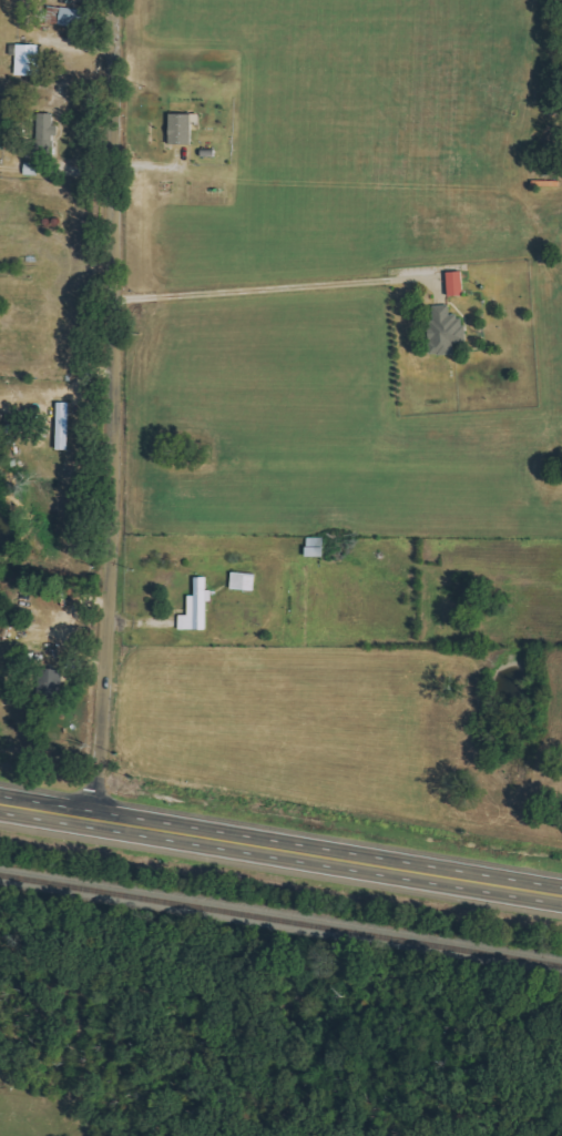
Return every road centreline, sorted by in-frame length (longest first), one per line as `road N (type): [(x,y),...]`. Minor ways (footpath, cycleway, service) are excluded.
road 1 (residential): [(110,814),(108,0)]
road 2 (trunk): [(561,890),(0,797)]

